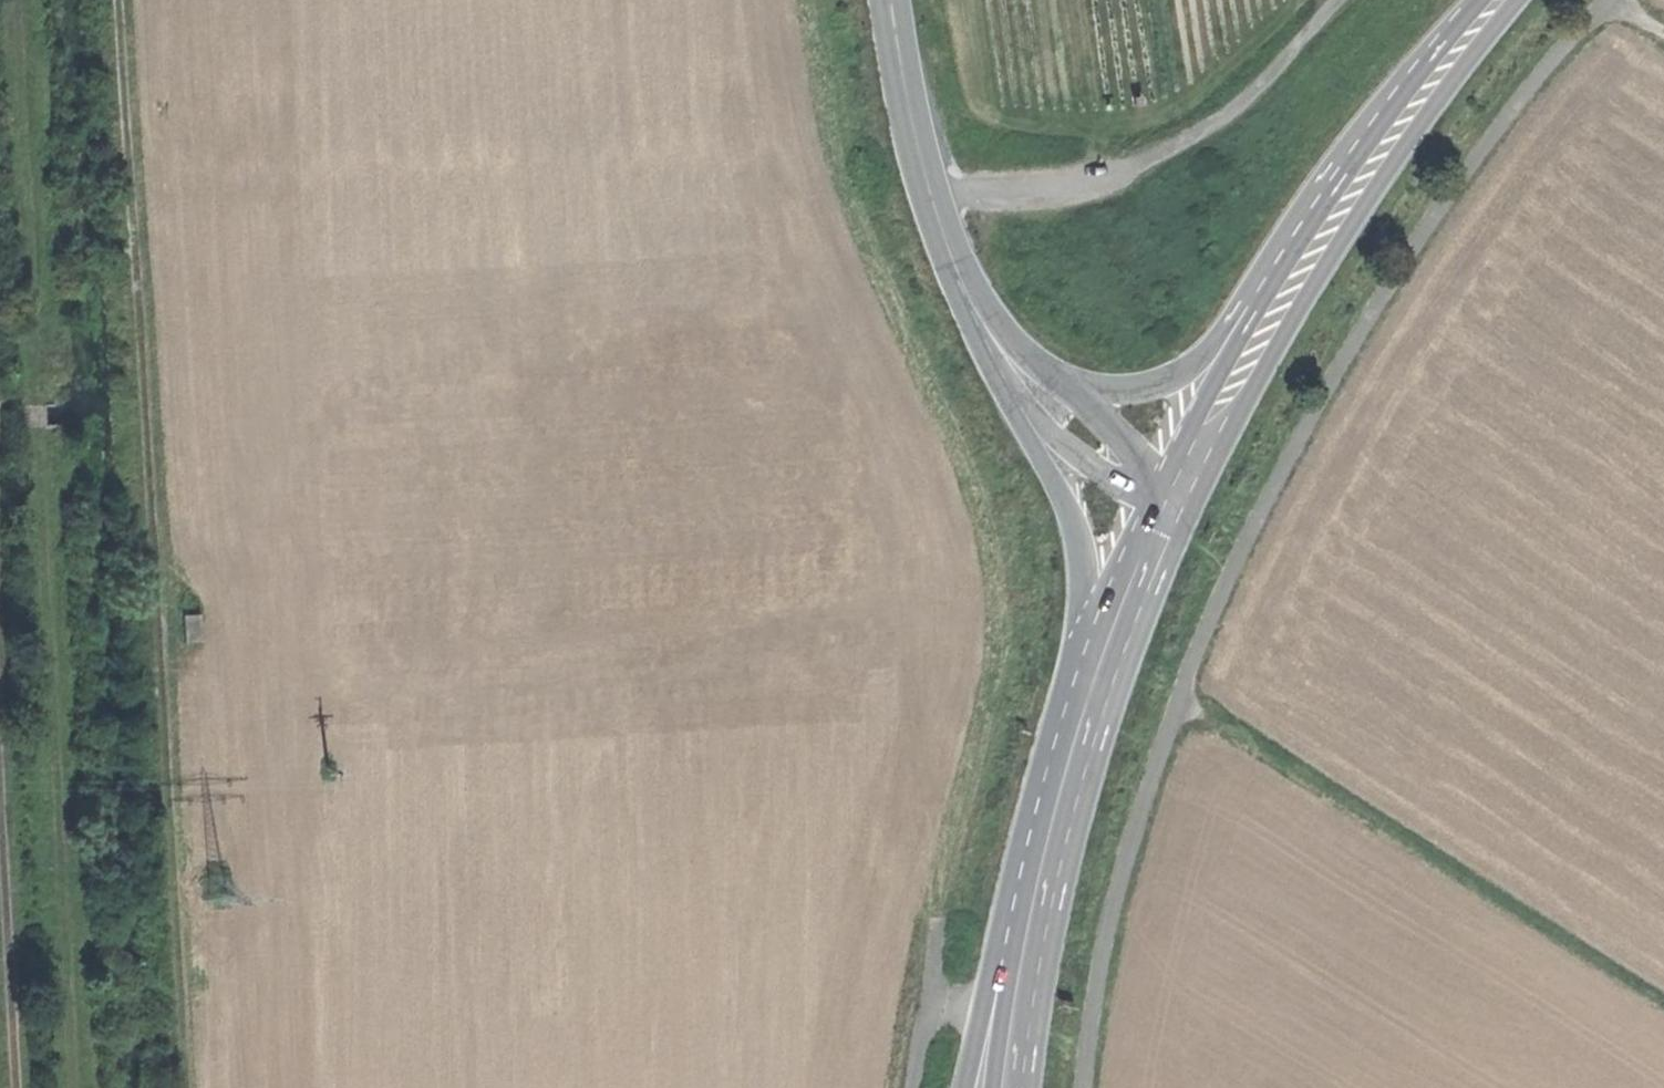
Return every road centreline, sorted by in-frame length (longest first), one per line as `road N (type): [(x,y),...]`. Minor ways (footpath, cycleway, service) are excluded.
road 1 (track): [(1082,1087),(1094,978),(1123,852),(1215,599),(1271,483),(1425,220),(1503,111),(1604,0)]
road 2 (track): [(88,1087),(72,718),(20,0)]
road 3 (track): [(124,0),(182,1087)]
road 4 (track): [(1176,701),(1663,1000)]
road 5 (track): [(938,199),(1116,173),(1166,154),(1274,77),(1341,0)]
road 6 (secondary): [(1501,0),(1289,267),(1252,328)]
road 7 (tertiary): [(896,0),(938,199),(981,304),(1027,384)]
road 8 (track): [(0,697),(21,1087)]
road 9 (secondary): [(1023,959),(1095,639)]
road 10 (tertiary): [(1027,384),(1050,428),(1084,541),(1095,639)]
road 11 (tertiary): [(1252,328),(1176,376),(1146,386),(1027,384)]
road 12 (secondary): [(1152,494),(1252,328)]
road 13 (tertiary): [(1027,384),(1152,494)]
road 14 (secondary): [(1095,639),(1152,494)]
road 15 (track): [(1005,1004),(944,1007),(925,1040),(915,1087)]
road 16 (secondary): [(1023,959),(972,1087)]
road 17 (secondary): [(1014,1087),(1023,959)]

